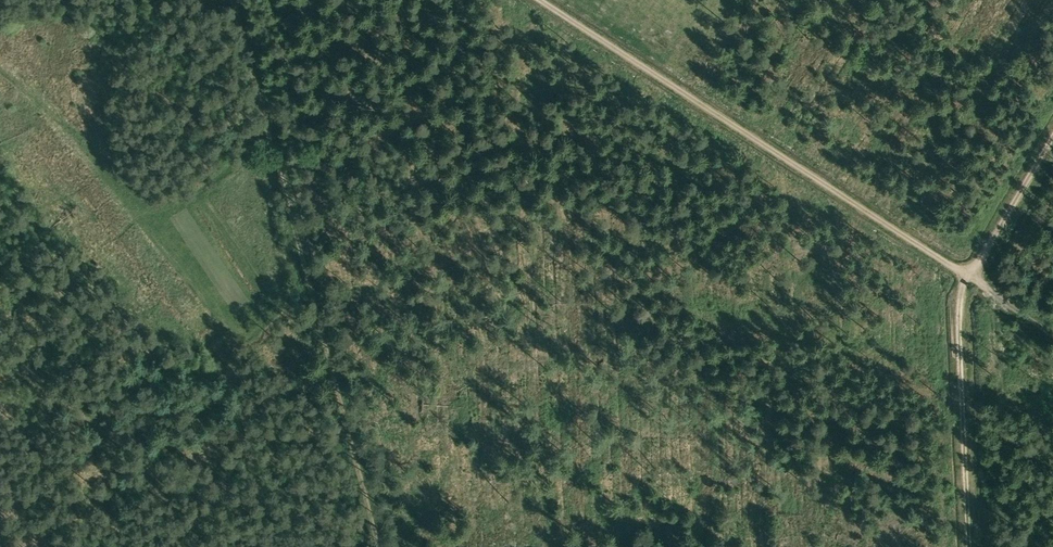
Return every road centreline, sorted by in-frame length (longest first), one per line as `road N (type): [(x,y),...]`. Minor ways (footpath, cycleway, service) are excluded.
road 1 (track): [(233,0),(381,546)]
road 2 (track): [(545,0),(968,275)]
road 3 (track): [(970,546),(958,310),(968,275),(1052,138)]

